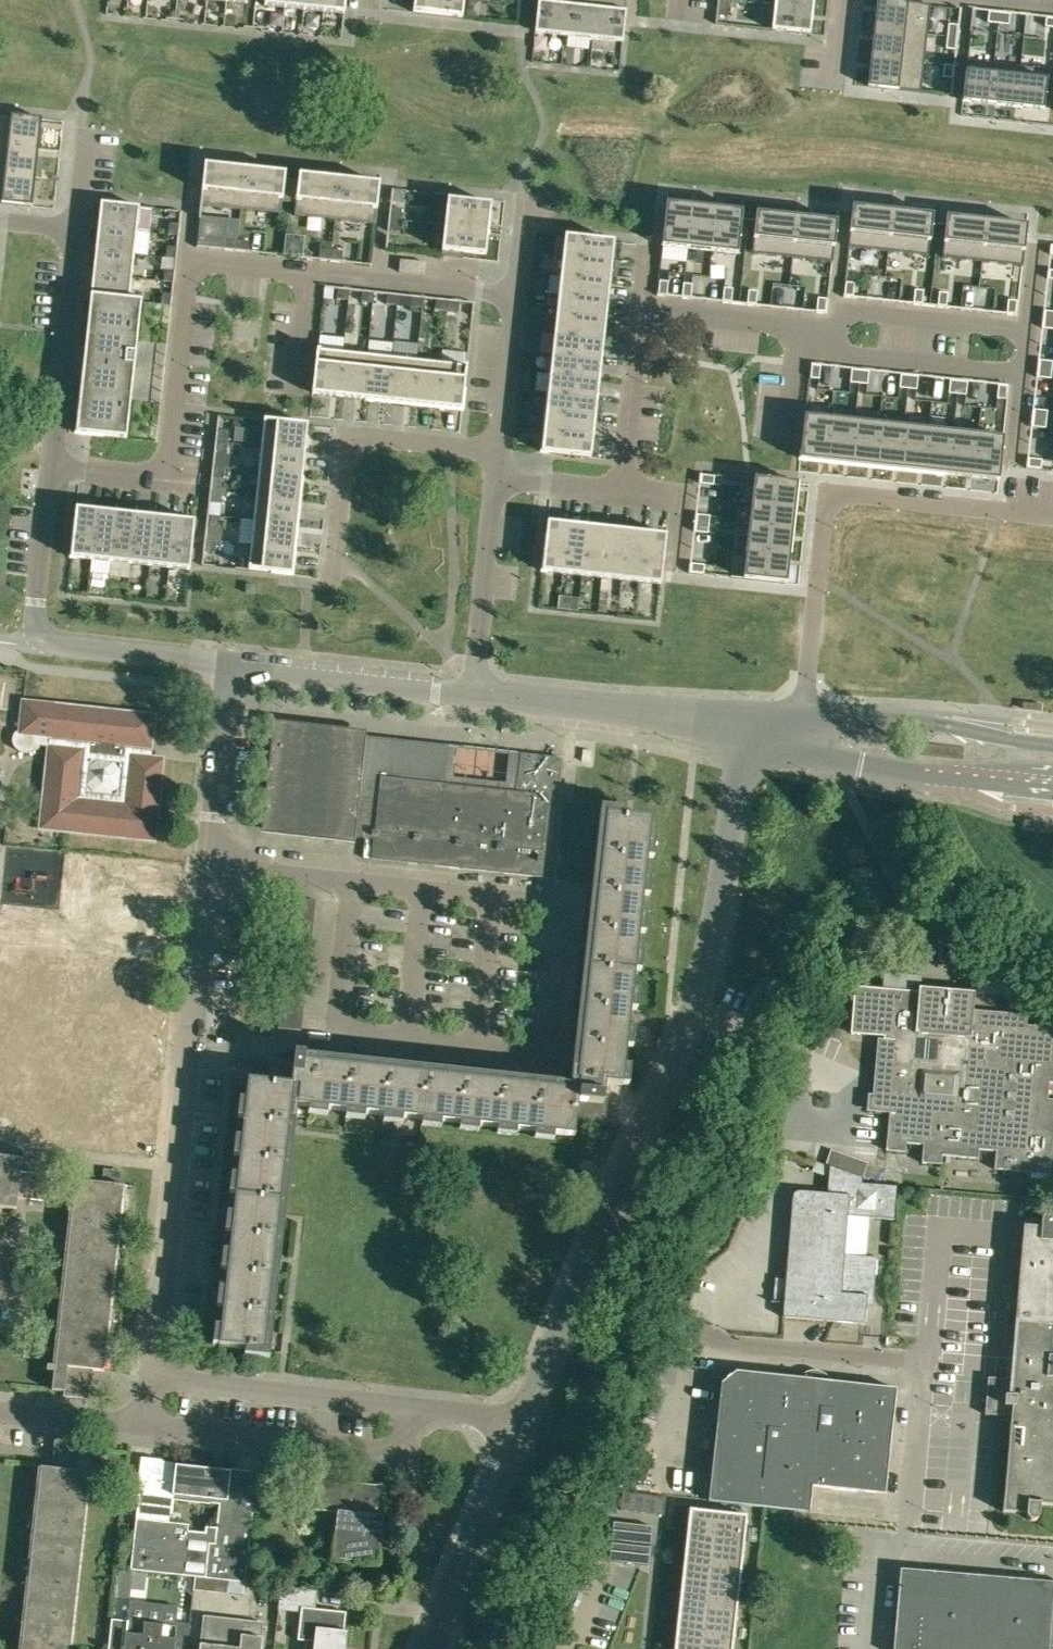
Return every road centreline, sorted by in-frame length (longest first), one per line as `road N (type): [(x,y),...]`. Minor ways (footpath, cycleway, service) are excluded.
road 1 (residential): [(357,884),(341,1036),(530,1054),(550,1033),(561,905),(422,890)]
road 2 (residential): [(580,1287),(696,1014),(718,936),(746,730)]
road 3 (residential): [(153,1381),(210,868)]
road 4 (residential): [(51,470),(167,481),(190,260),(310,272)]
road 5 (residential): [(808,679),(828,491),(1052,514)]
road 6 (residential): [(580,1287),(736,1348),(926,1370)]
road 7 (residential): [(407,1410),(402,1455),(148,1429)]
road 8 (residential): [(497,451),(349,437),(334,582)]
road 9 (residential): [(746,730),(473,694)]
road 10 (residential): [(797,758),(1052,785)]
road 11 (residential): [(407,1410),(153,1381)]
road 12 (residential): [(1052,746),(946,726),(803,720)]
road 13 (residential): [(473,694),(230,666)]
road 14 (residential): [(51,470),(77,227)]
road 15 (residential): [(434,1648),(523,1423)]
road 16 (residential): [(494,483),(473,694)]
road 17 (residential): [(1029,331),(844,311),(842,333)]
road 18 (residential): [(842,333),(840,352),(1025,371)]
road 19 (residential): [(310,272),(513,291)]
road 20 (residential): [(210,868),(230,666)]
road 21 (residential): [(230,666),(58,647),(41,637)]
road 22 (residential): [(620,496),(640,312)]
road 23 (residential): [(41,637),(51,470)]
road 24 (residential): [(513,291),(497,451)]
road 25 (residential): [(799,328),(640,312)]
road 26 (residential): [(0,1413),(148,1429)]
road 27 (residential): [(357,884),(210,868)]
road 28 (residential): [(523,1423),(580,1287)]
road 29 (residential): [(494,483),(620,496)]

